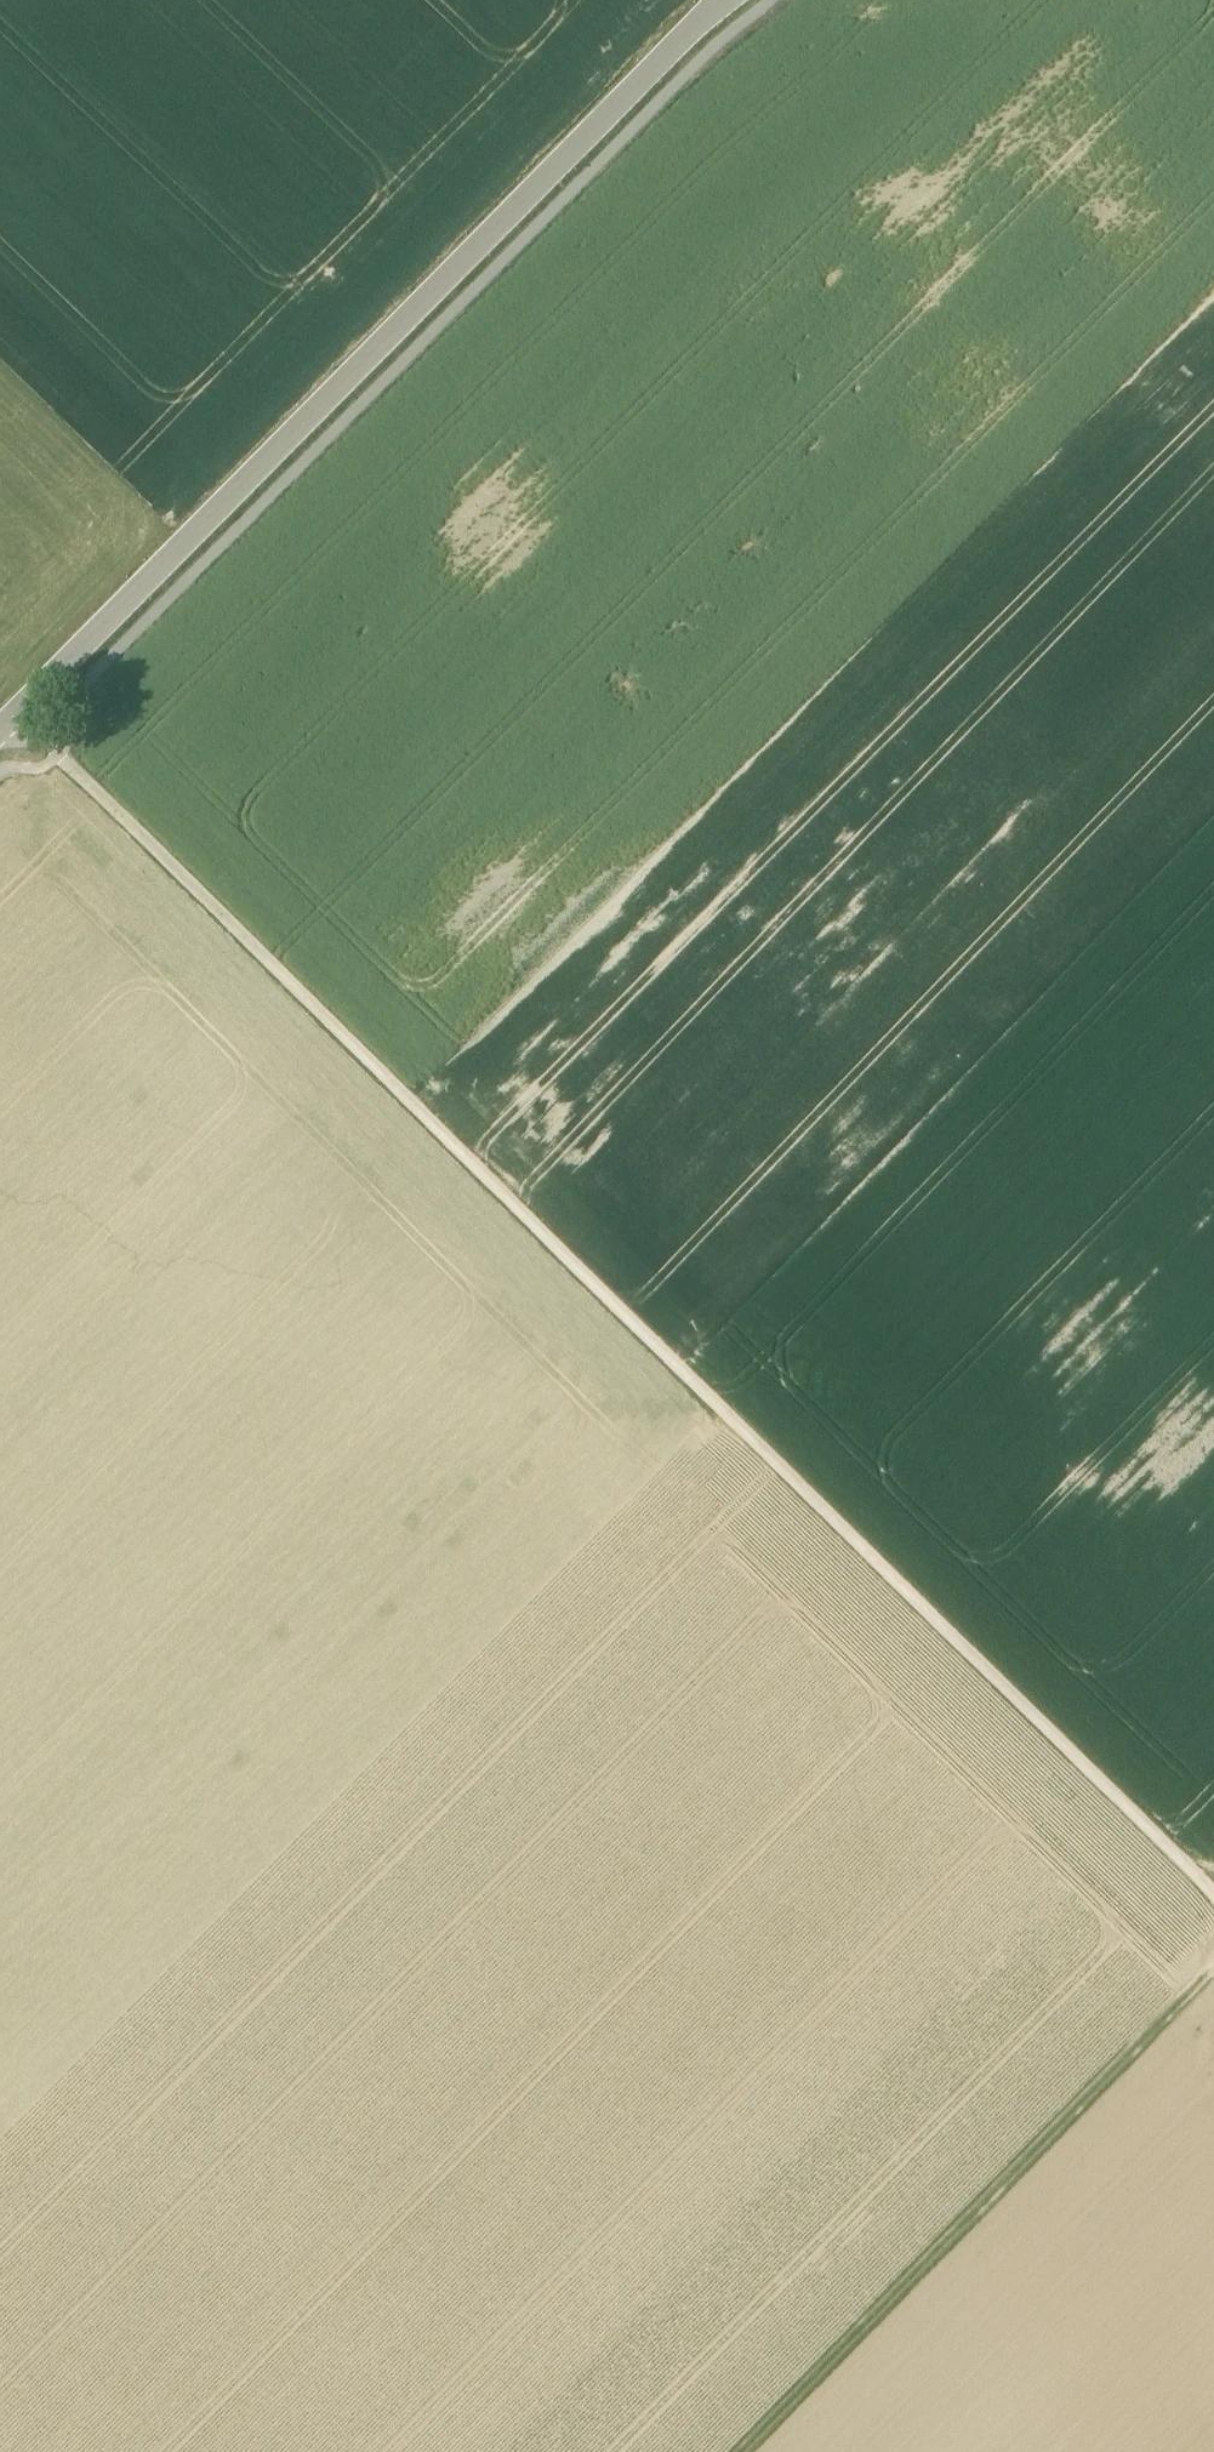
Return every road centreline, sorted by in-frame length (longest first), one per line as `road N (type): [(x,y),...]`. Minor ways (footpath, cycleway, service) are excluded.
road 1 (track): [(1213,1899),(15,715)]
road 2 (unclassified): [(0,730),(718,0)]
road 3 (track): [(740,2451),(1213,1962)]

